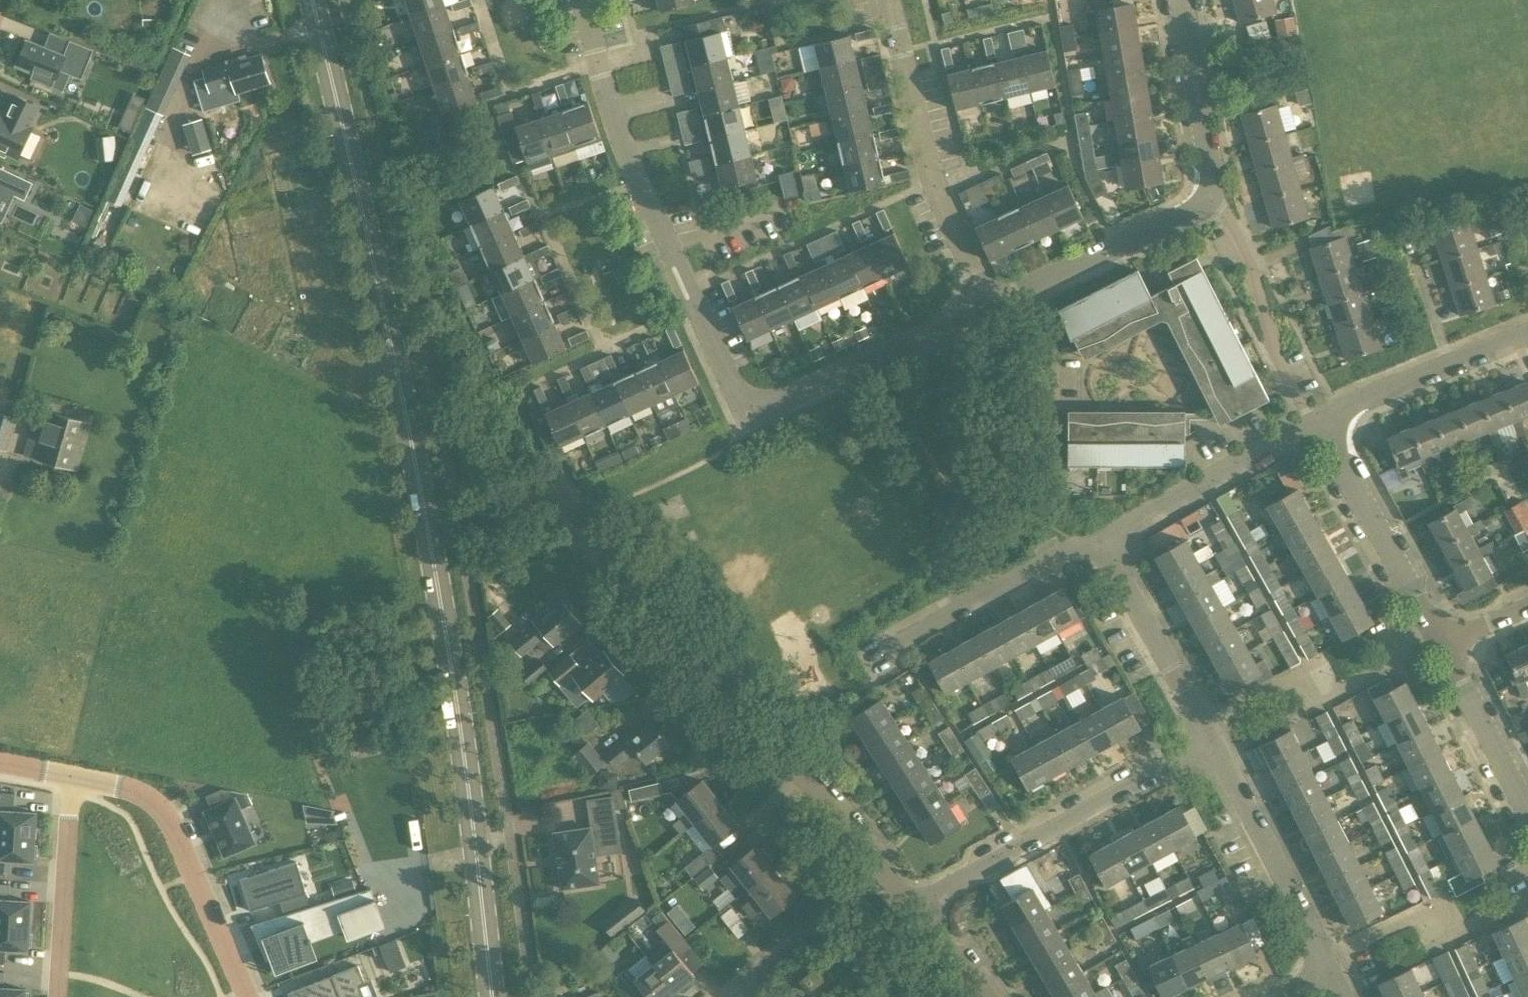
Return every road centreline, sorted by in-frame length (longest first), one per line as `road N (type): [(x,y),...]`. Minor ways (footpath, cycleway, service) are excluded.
road 1 (secondary): [(489,996),(438,589),(313,0)]
road 2 (residential): [(875,868),(575,520),(530,483)]
road 3 (residential): [(754,407),(739,393),(611,117),(582,0)]
road 4 (residential): [(909,907),(1214,744)]
road 5 (residential): [(986,306),(938,194),(889,0)]
road 6 (residential): [(67,775),(127,788),(166,814),(248,996)]
road 7 (residential): [(1329,976),(1214,744)]
road 8 (residential): [(754,407),(778,407),(986,306)]
road 9 (residential): [(1442,643),(1311,425)]
road 10 (residential): [(1311,425),(1270,350),(1254,269),(1213,196)]
road 11 (residential): [(1100,541),(1311,425)]
road 12 (residential): [(890,650),(1100,541)]
road 13 (residential): [(1214,744),(1100,541)]
road 14 (residential): [(67,775),(53,996)]
road 15 (residential): [(1034,287),(1213,196)]
road 16 (residential): [(1213,196),(1177,0)]
road 17 (residential): [(1527,823),(1442,643)]
road 18 (residential): [(753,969),(875,868)]
road 19 (residential): [(1311,425),(1448,365)]
road 20 (residential): [(1448,365),(1410,241)]
road 21 (residential): [(1034,287),(1050,320),(1051,407)]

